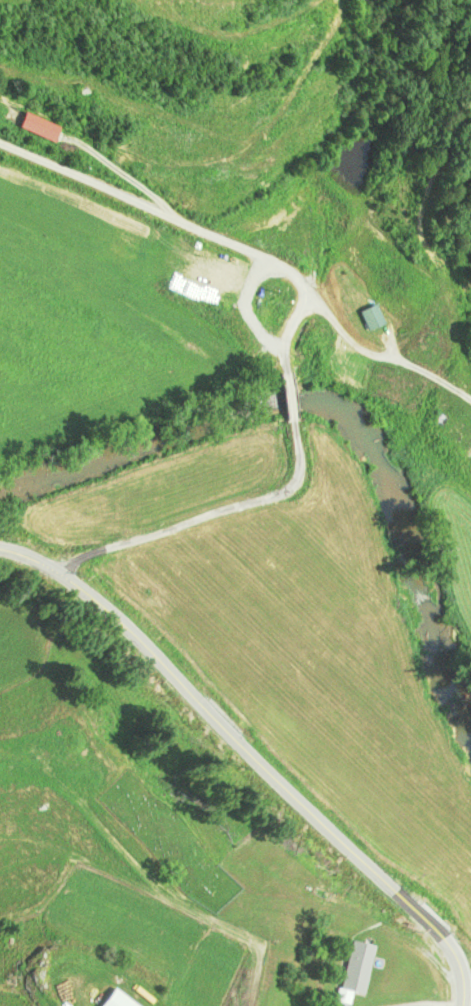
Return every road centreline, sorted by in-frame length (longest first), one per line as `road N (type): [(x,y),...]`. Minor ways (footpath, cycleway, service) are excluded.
road 1 (secondary): [(462,1005),(460,963),(434,925),(56,563),(0,549)]
road 2 (residential): [(310,298),(308,282),(178,213),(0,158)]
road 3 (residential): [(56,563),(85,545),(280,489),(297,460),(288,414)]
road 4 (residential): [(280,364),(282,325),(310,298),(365,344),(470,389)]

